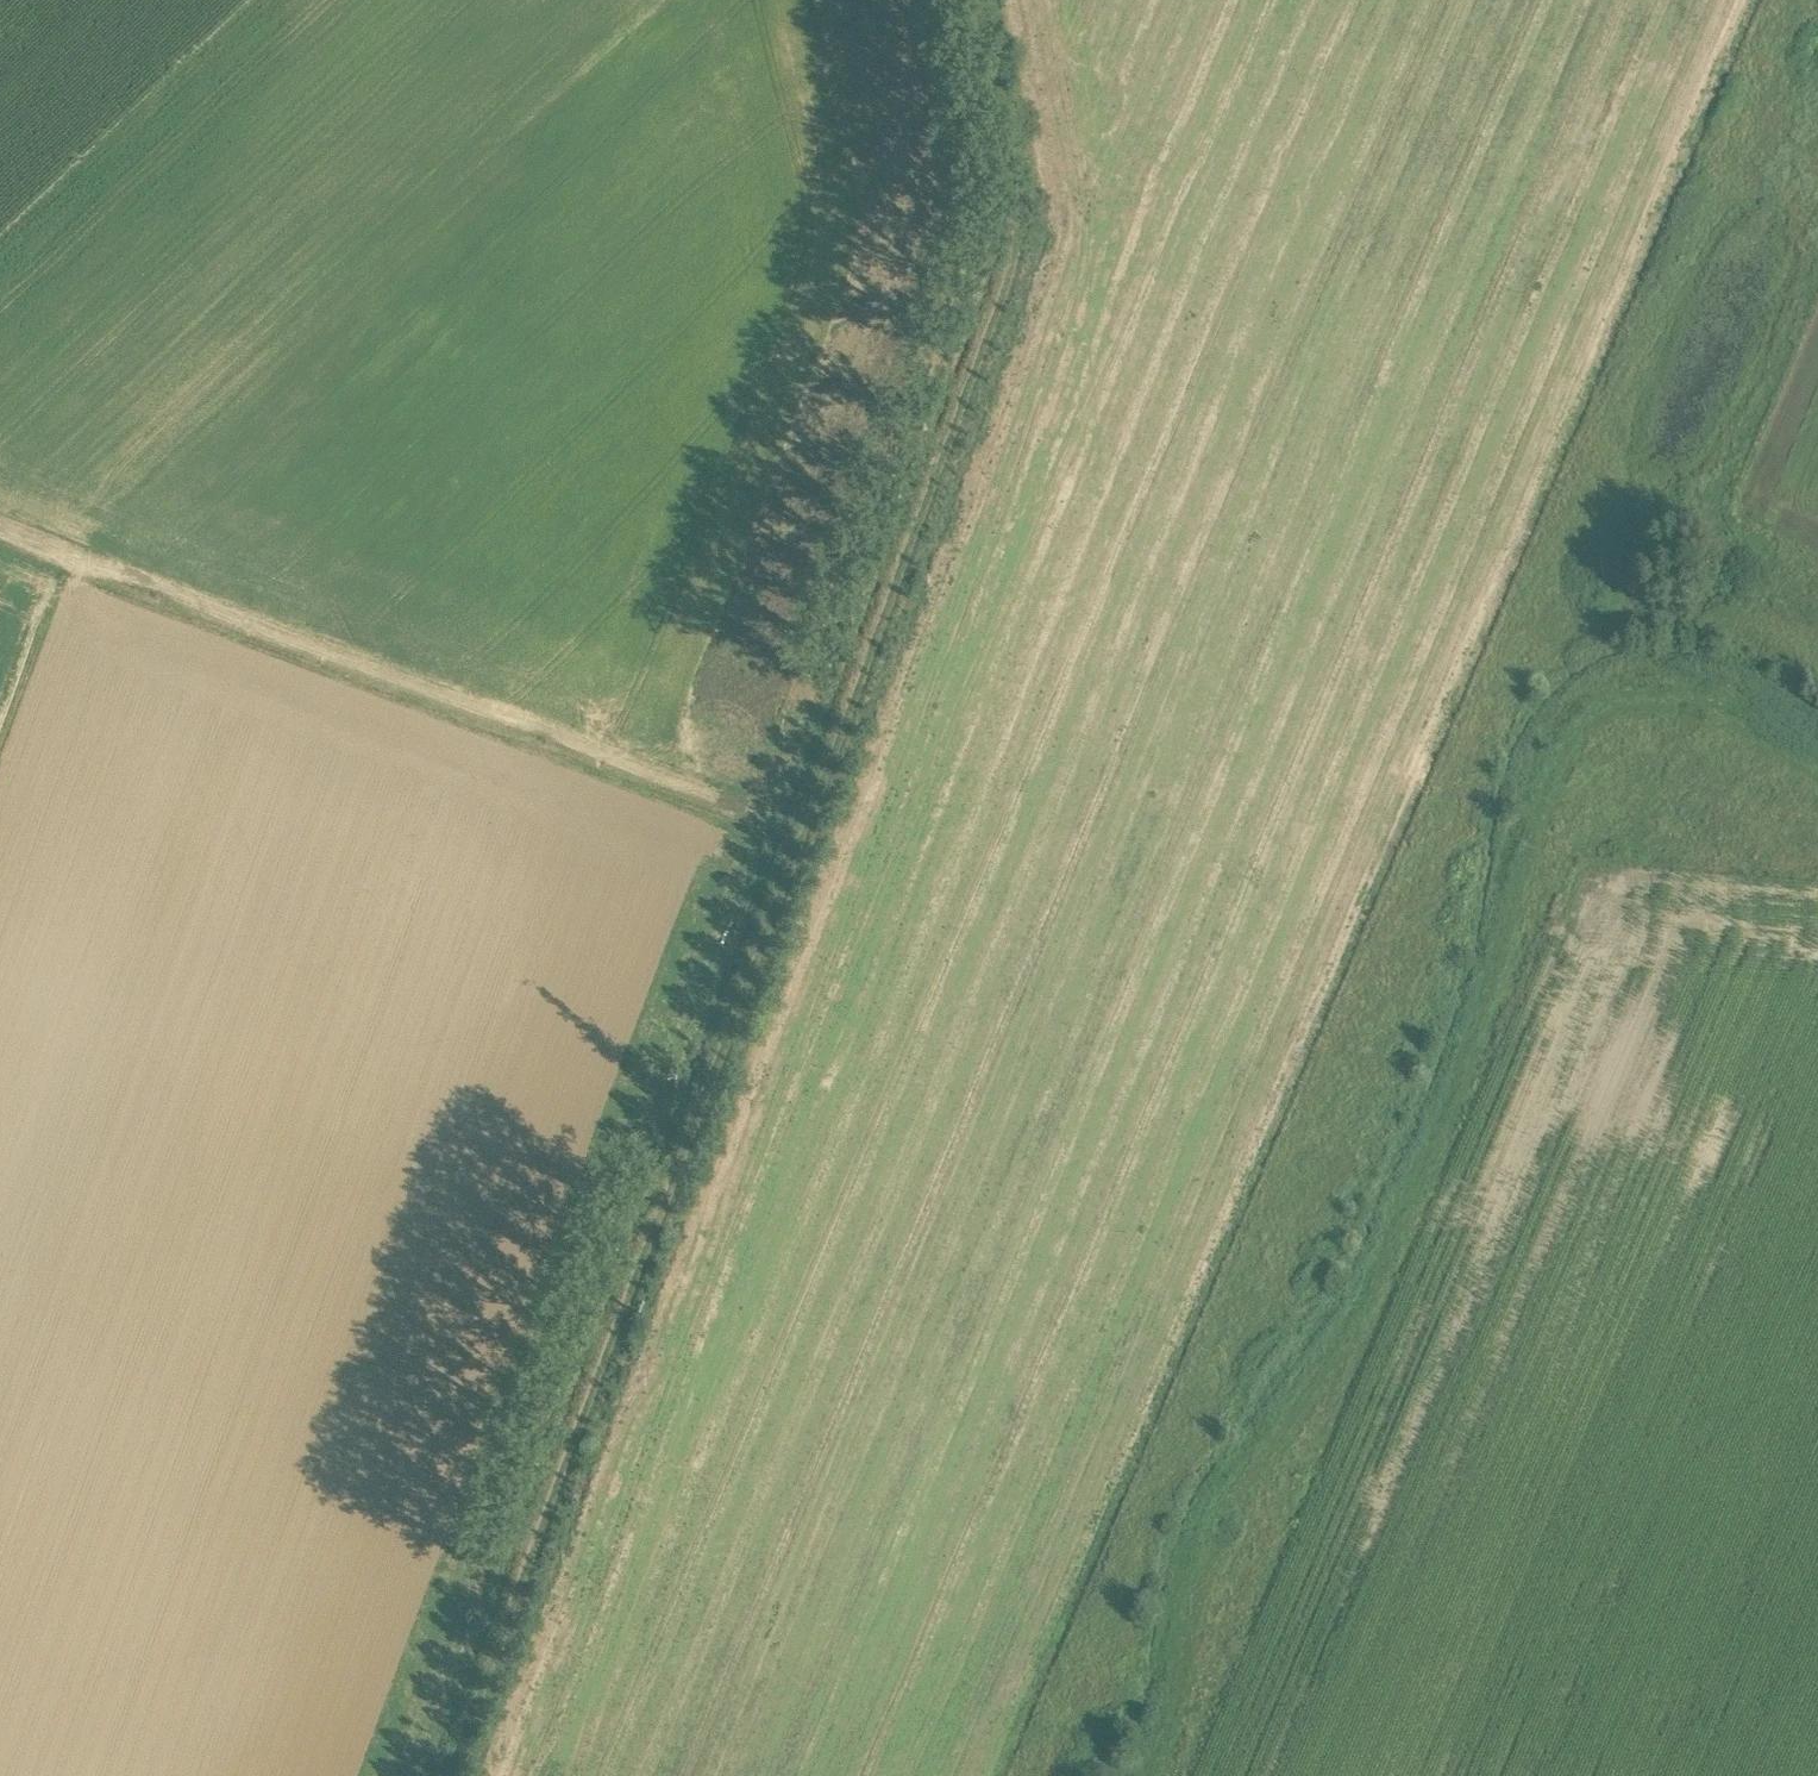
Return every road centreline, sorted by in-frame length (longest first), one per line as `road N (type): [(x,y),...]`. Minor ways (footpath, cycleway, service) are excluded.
road 1 (track): [(435,1775),(1001,241),(947,0)]

